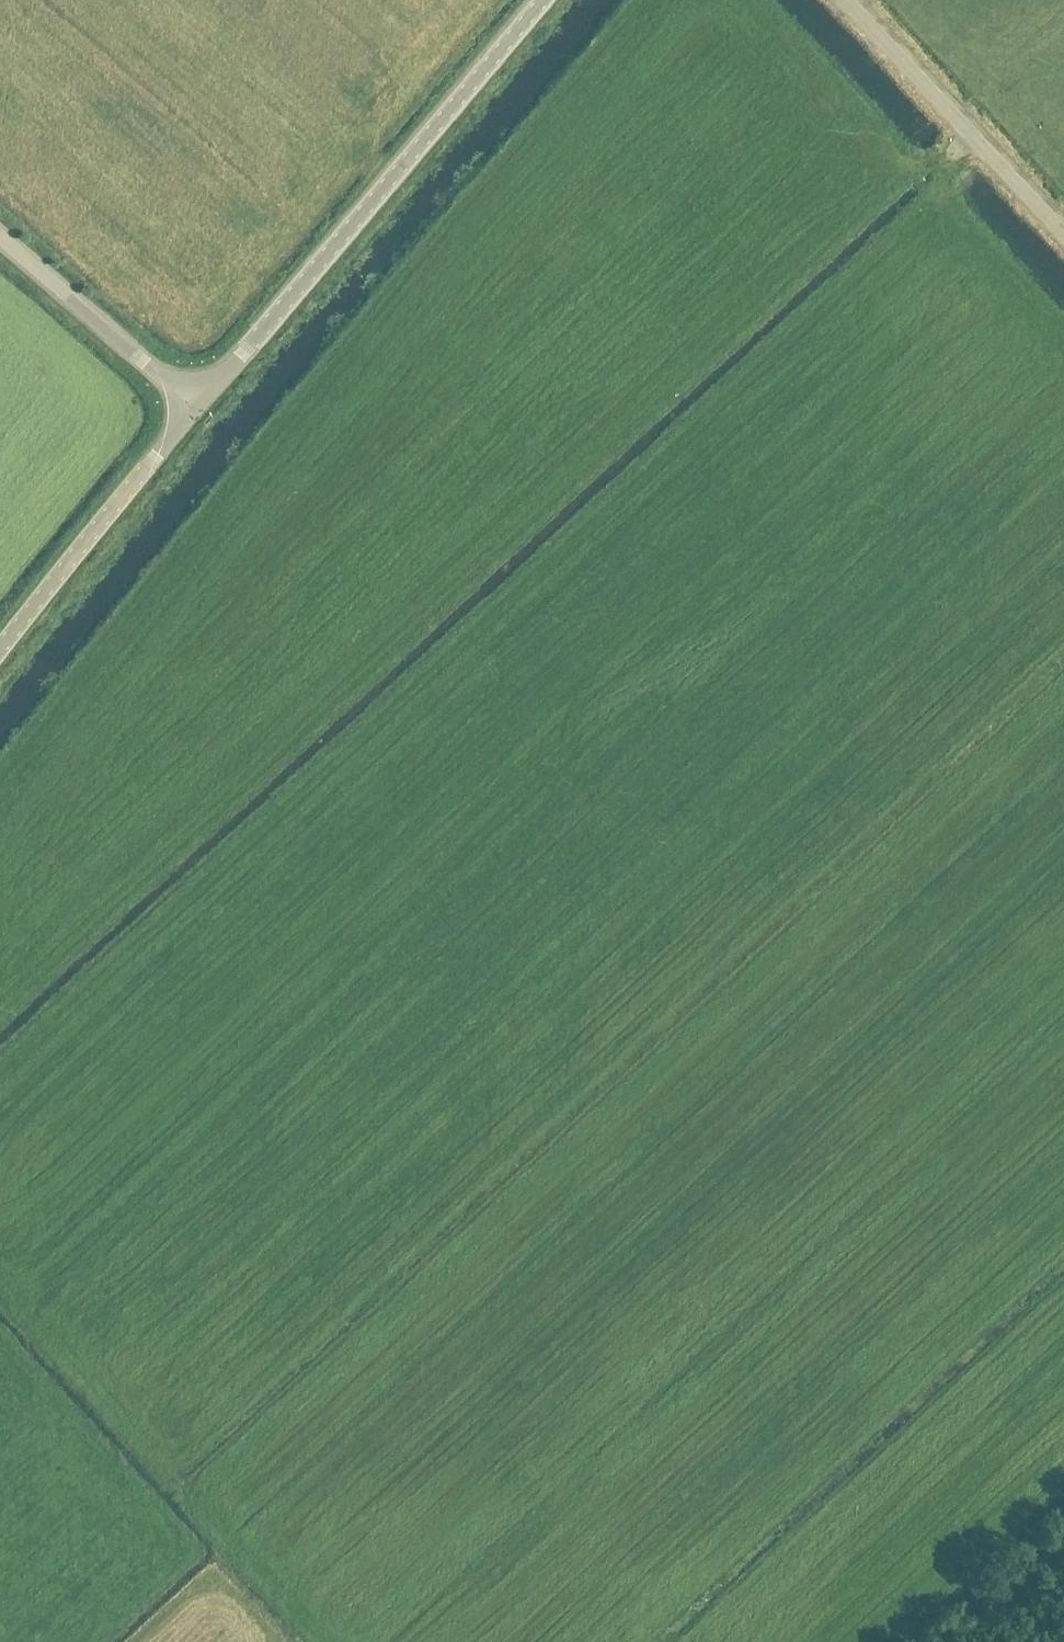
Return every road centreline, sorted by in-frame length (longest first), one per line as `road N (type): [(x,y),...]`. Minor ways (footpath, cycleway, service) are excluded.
road 1 (tertiary): [(192,404),(540,0)]
road 2 (unclassified): [(1063,232),(846,0)]
road 3 (unclassified): [(0,640),(192,404)]
road 4 (unclassified): [(192,404),(0,237)]

